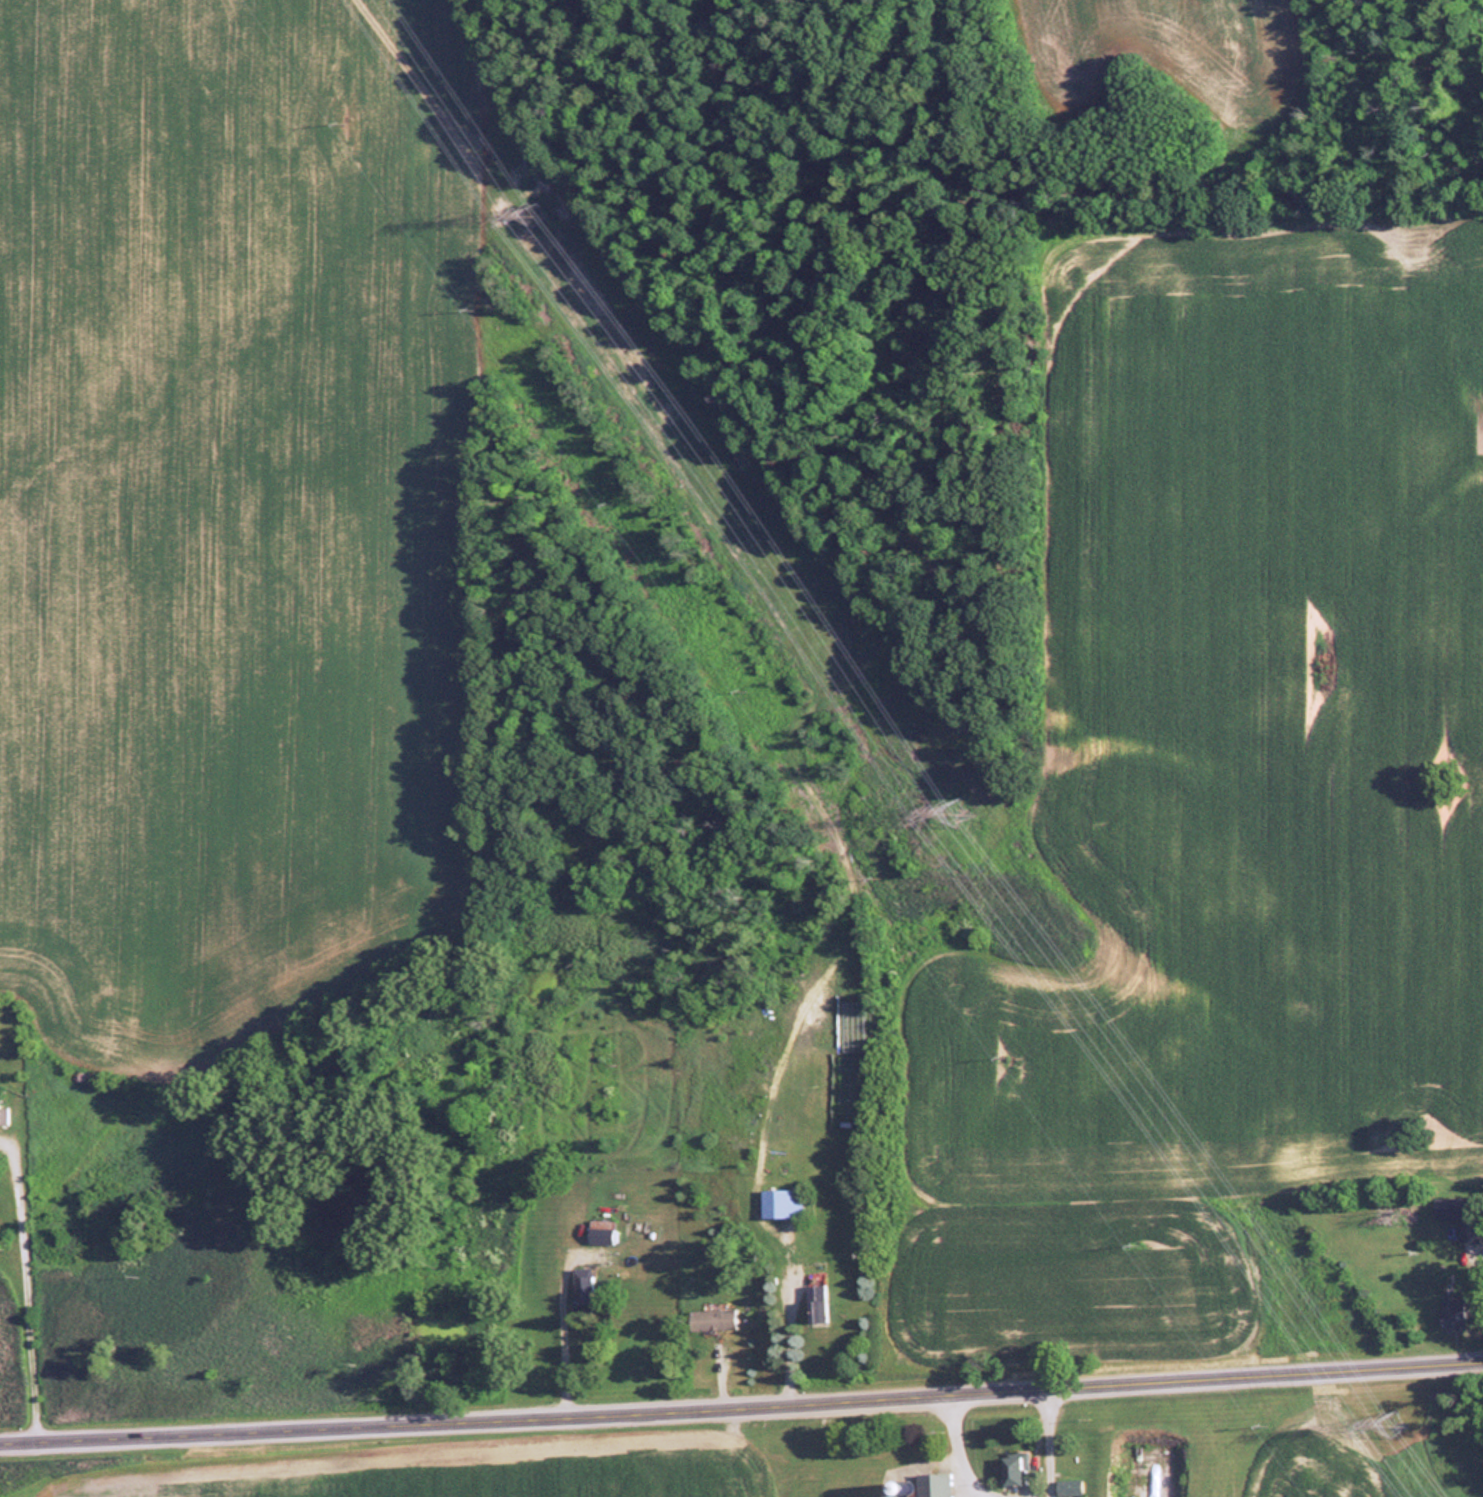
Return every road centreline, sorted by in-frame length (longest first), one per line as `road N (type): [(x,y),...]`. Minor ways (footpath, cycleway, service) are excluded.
road 1 (tertiary): [(0,1439),(1482,1357)]

